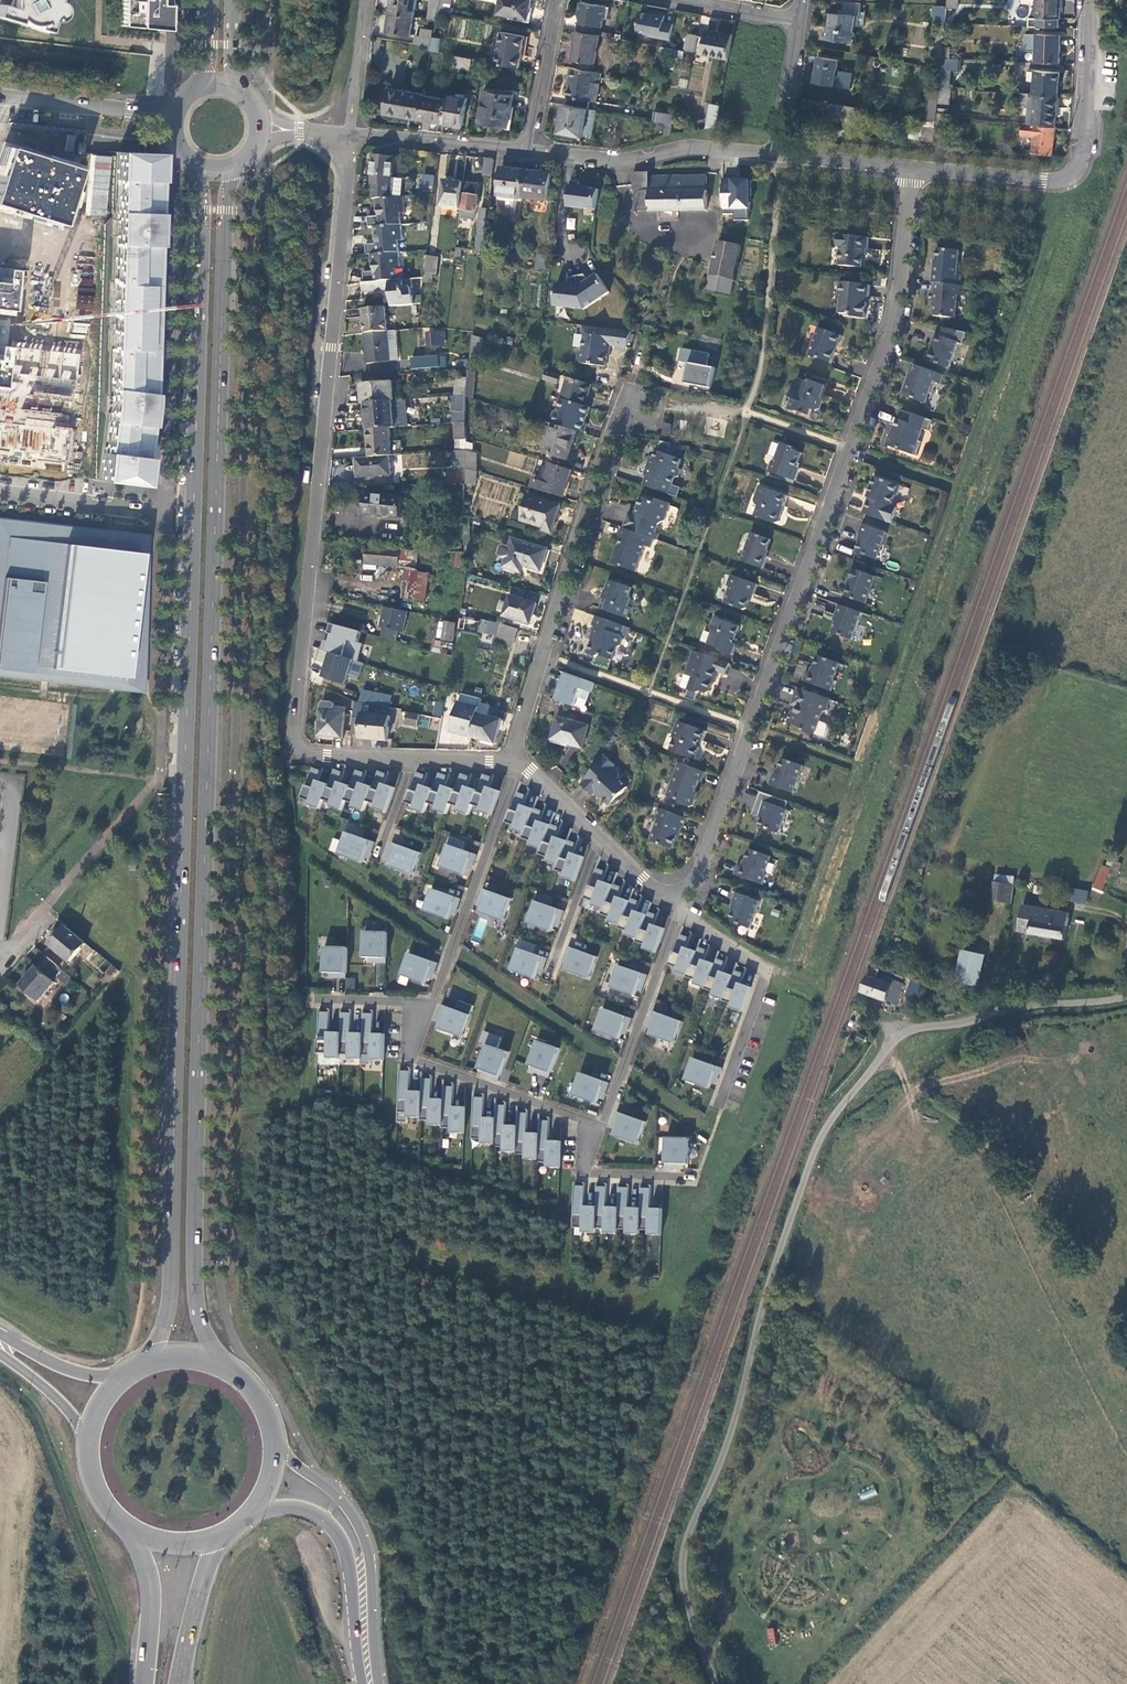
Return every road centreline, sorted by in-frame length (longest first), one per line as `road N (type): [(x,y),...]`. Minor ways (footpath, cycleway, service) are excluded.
road 1 (primary): [(217,1361),(196,1297),(195,1216),(225,211),(236,167)]
road 2 (primary): [(193,165),(204,209),(172,1283),(152,1359)]
road 3 (unclassified): [(1126,997),(1047,1003),(907,1031),(830,1122),(773,1272),(719,1466),(685,1547),(685,1596),(715,1683)]
road 4 (residential): [(671,902),(698,877),(898,304),(912,167)]
road 5 (residential): [(349,132),(293,735),(311,751),(409,757)]
road 6 (residential): [(513,764),(623,399),(653,403)]
road 7 (residential): [(1091,0),(1084,158),(1075,171),(1043,181),(912,167)]
road 8 (residential): [(513,764),(431,1007)]
road 9 (residential): [(780,157),(689,144),(620,159),(527,149)]
road 10 (residential): [(431,1007),(412,1058),(601,1125)]
road 11 (residential): [(681,911),(764,971),(718,1107)]
road 12 (residential): [(681,911),(601,1125)]
road 13 (residential): [(527,149),(349,132)]
road 14 (residential): [(601,1125),(582,1173),(696,1177)]
road 15 (tertiary): [(361,1566),(350,1509),(275,1441)]
road 16 (residential): [(598,834),(547,981)]
road 17 (trunk): [(131,1533),(149,1584),(145,1683)]
road 18 (trunk): [(179,1683),(216,1539)]
road 19 (primary): [(101,1403),(87,1462),(96,1493),(131,1533)]
road 20 (residential): [(780,157),(798,22)]
road 21 (residential): [(0,495),(133,510)]
road 22 (residential): [(0,96),(133,109)]
road 23 (residential): [(365,0),(349,132)]
road 24 (residential): [(912,167),(780,157)]
road 25 (tertiary): [(256,1510),(294,1508),(326,1521),(361,1566)]
road 26 (residential): [(798,22),(677,0)]

